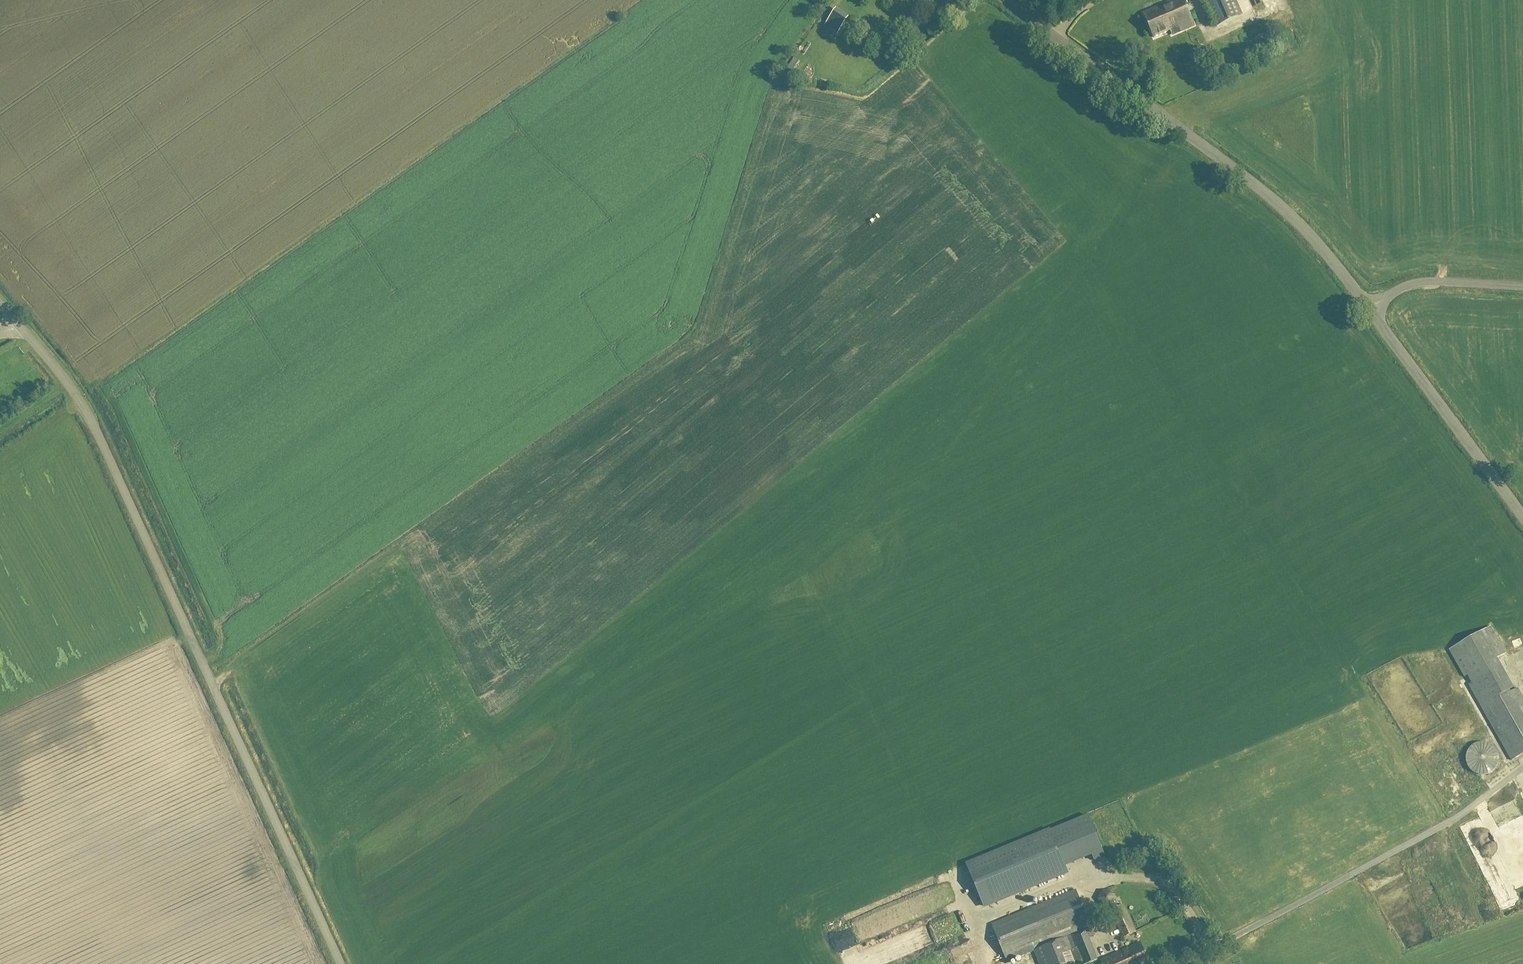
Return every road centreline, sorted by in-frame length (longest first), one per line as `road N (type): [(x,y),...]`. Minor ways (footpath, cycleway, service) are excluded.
road 1 (unclassified): [(341,963),(91,415),(0,302)]
road 2 (tertiary): [(1369,305),(1307,226),(1257,183),(1008,0)]
road 3 (tertiary): [(1522,518),(1369,305)]
road 4 (unclassified): [(1522,286),(1410,282),(1369,305)]

